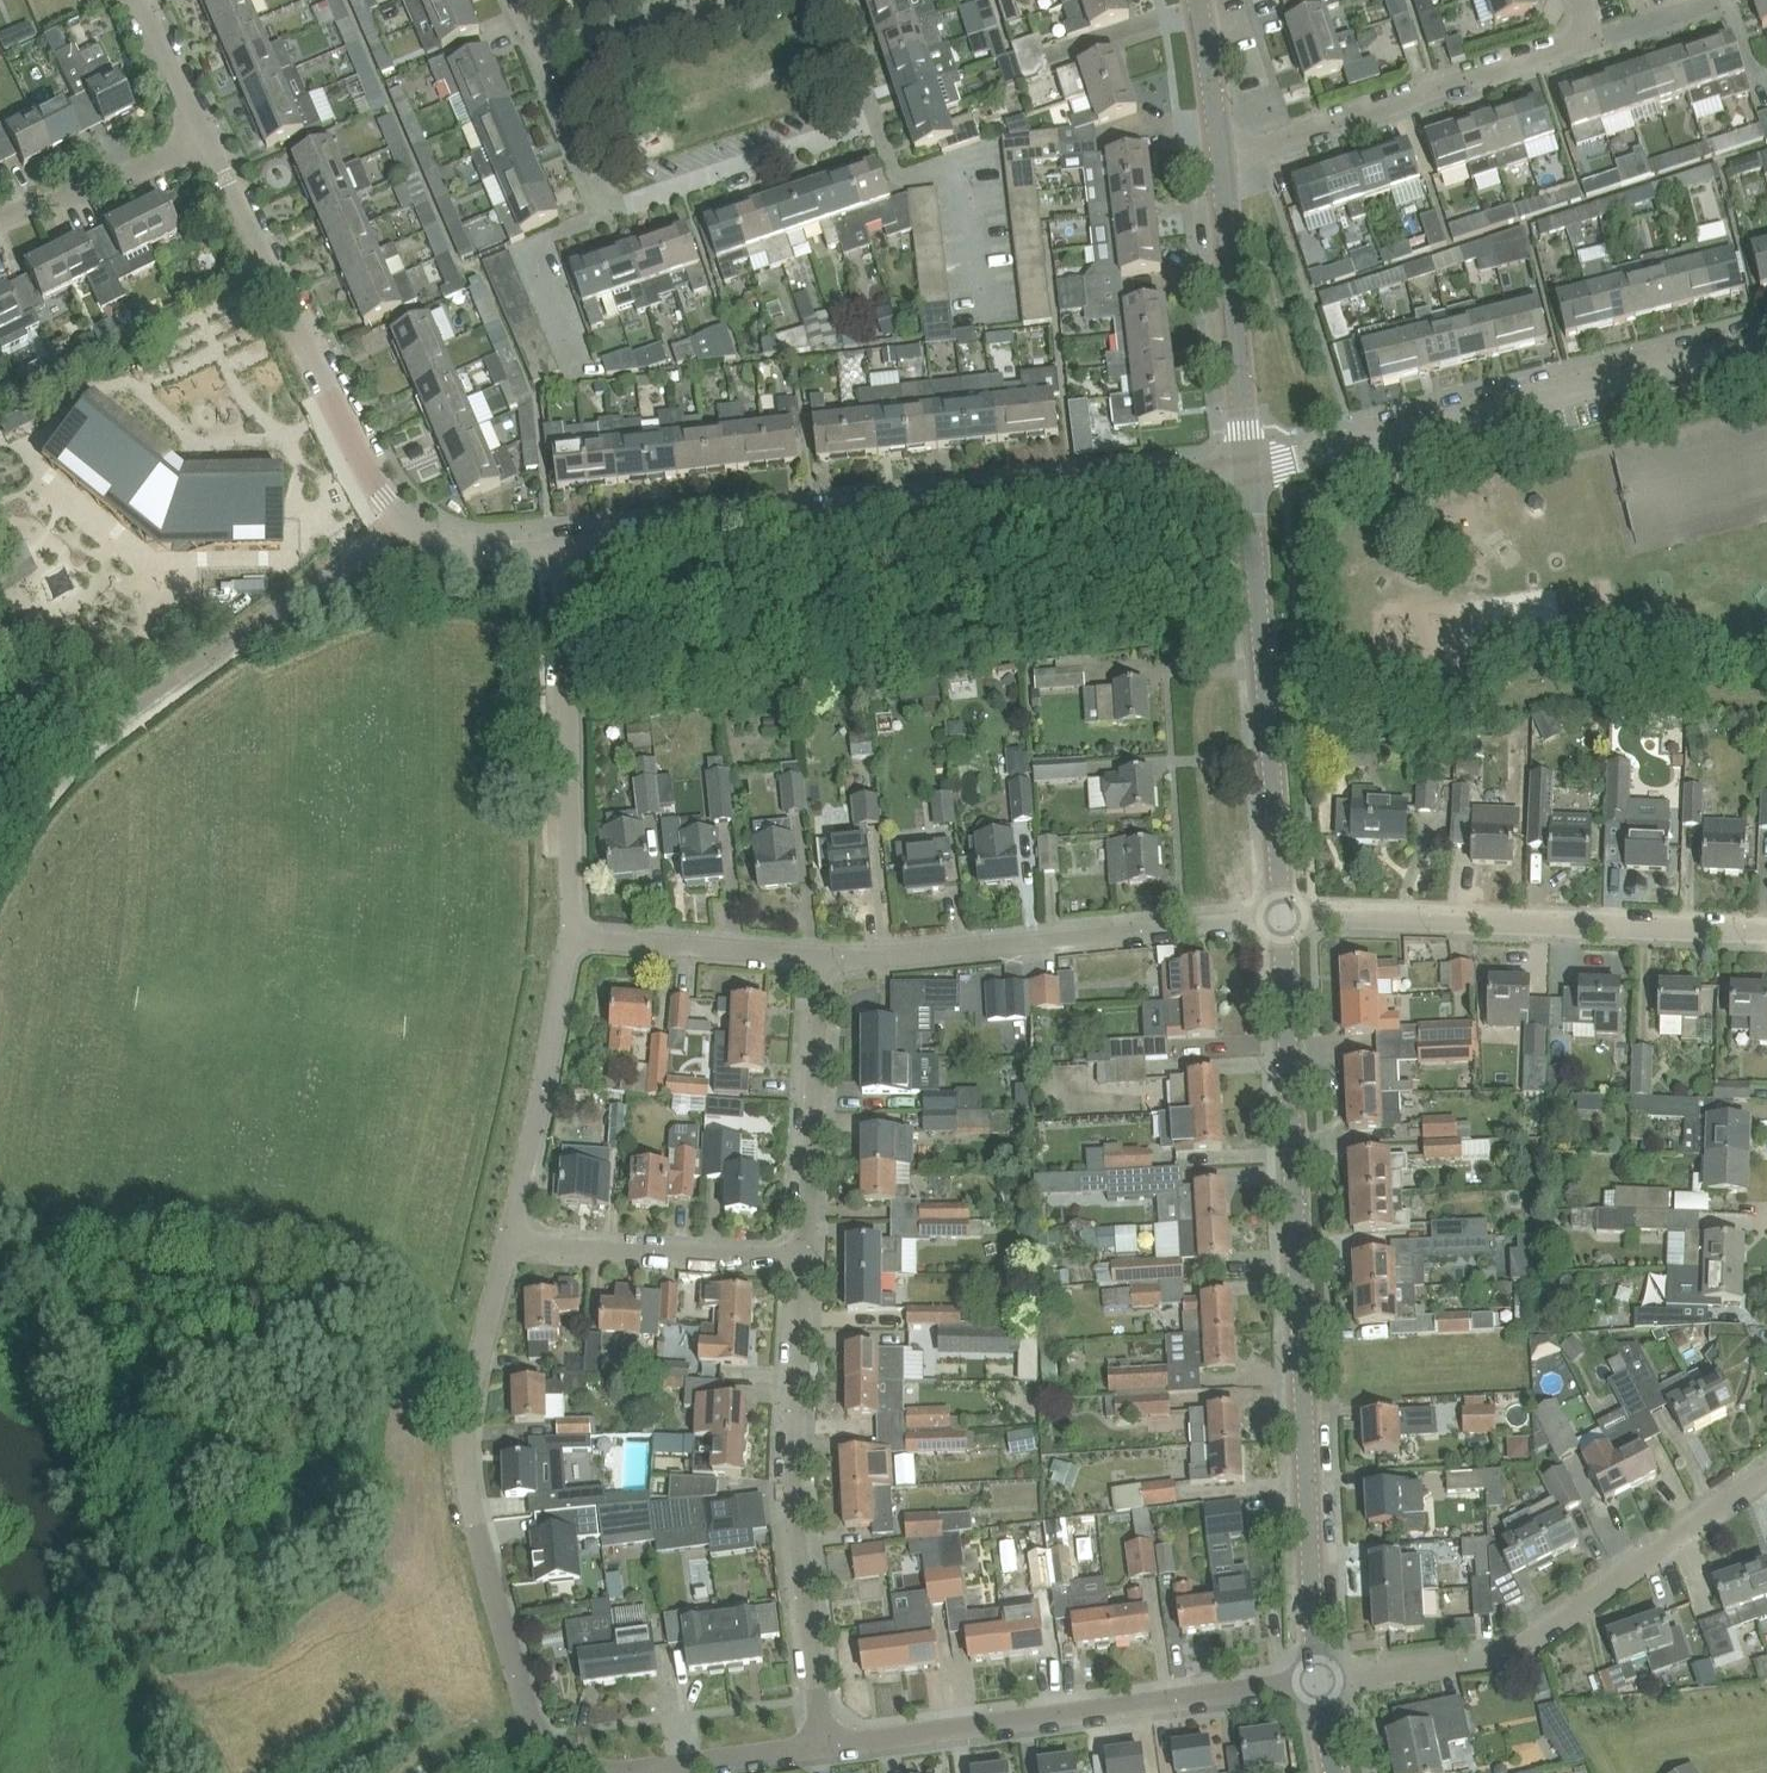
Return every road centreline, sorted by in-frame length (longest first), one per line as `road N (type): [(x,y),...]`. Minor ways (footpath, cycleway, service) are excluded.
road 1 (residential): [(1318,1679),(1283,917)]
road 2 (residential): [(1247,469),(564,548)]
road 3 (residential): [(564,548),(468,551),(399,516),(360,458),(201,141)]
road 4 (residential): [(600,1772),(554,1749),(536,1729),(471,1506),(468,1404),(510,1241)]
road 5 (residential): [(539,52),(591,179),(624,208),(877,119),(837,0)]
road 6 (residential): [(1247,469),(1766,338)]
road 7 (residential): [(1318,1679),(1516,1648),(1766,1470)]
road 8 (residential): [(823,1744),(1318,1679)]
road 9 (residential): [(823,1744),(794,1485),(805,1259)]
road 10 (residential): [(1283,917),(1766,932)]
road 11 (residential): [(1283,917),(821,956)]
road 12 (residential): [(1283,917),(1247,469)]
road 13 (residential): [(1220,158),(1591,37)]
road 14 (residential): [(573,936),(564,548)]
road 15 (residential): [(1247,469),(1220,158)]
road 16 (residential): [(510,1241),(573,936)]
road 17 (residential): [(805,1259),(821,956)]
road 18 (residential): [(805,1259),(510,1241)]
road 19 (residential): [(821,956),(573,936)]
road 20 (residential): [(0,220),(201,141)]
road 21 (residential): [(633,1772),(823,1744)]
road 22 (residential): [(697,0),(539,52)]
road 23 (residential): [(1220,158),(1199,0)]
road 24 (residential): [(201,141),(132,0)]

